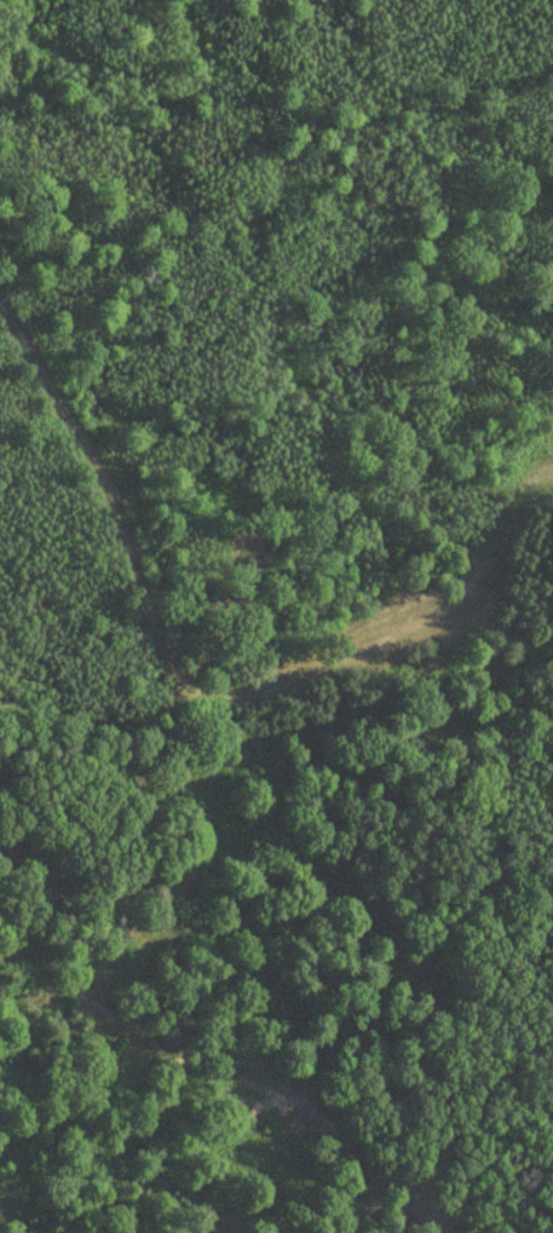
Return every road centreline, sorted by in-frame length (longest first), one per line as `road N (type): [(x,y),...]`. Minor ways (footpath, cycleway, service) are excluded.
road 1 (track): [(552,473),(515,508),(455,605),(310,681),(247,701),(212,695),(173,670)]
road 2 (track): [(173,670),(99,473),(0,305)]
road 3 (track): [(552,1035),(514,1058),(473,1107),(425,1189)]
road 4 (track): [(235,1232),(290,1215),(365,1211),(425,1189)]

